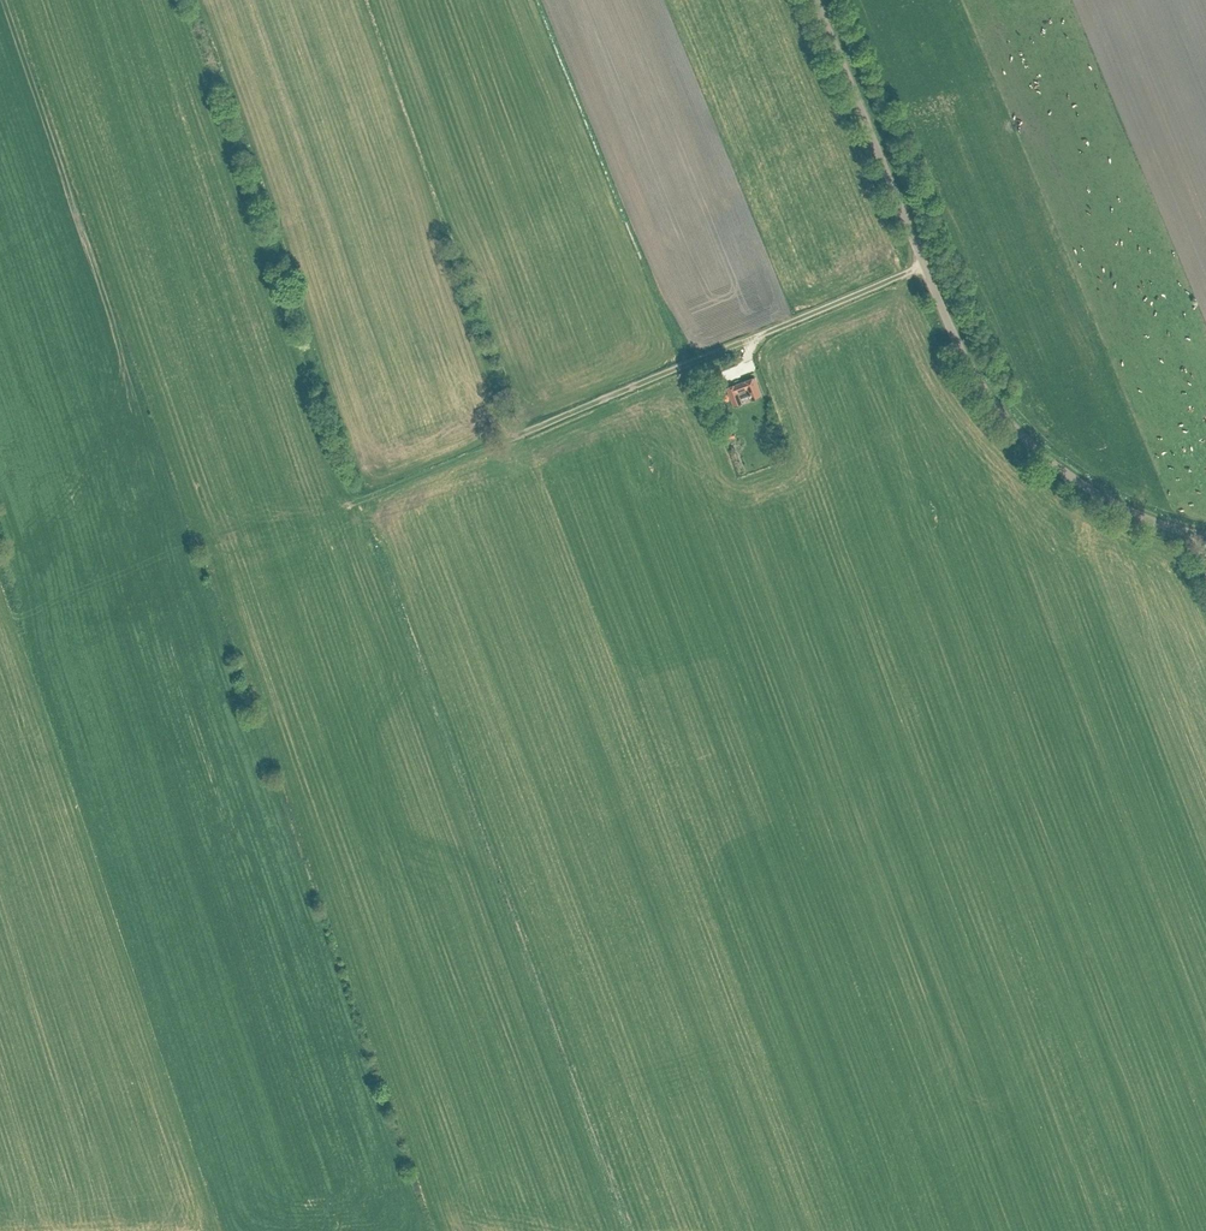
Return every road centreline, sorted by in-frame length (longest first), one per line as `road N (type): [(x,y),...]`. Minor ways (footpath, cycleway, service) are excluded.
road 1 (unclassified): [(1205,536),(1151,521),(1085,486),(995,405),(953,335),(815,0)]
road 2 (track): [(741,342),(343,506)]

